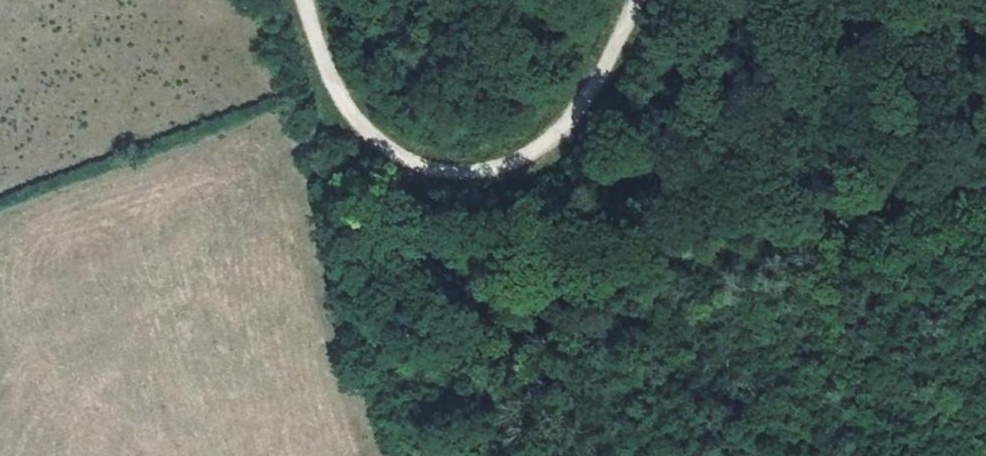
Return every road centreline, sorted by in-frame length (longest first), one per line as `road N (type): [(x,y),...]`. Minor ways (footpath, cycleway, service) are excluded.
road 1 (track): [(364,128),(382,349),(985,186)]
road 2 (unclassified): [(304,0),(332,75),(364,128),(408,158),(487,169),(518,160),(561,128),(634,0)]

